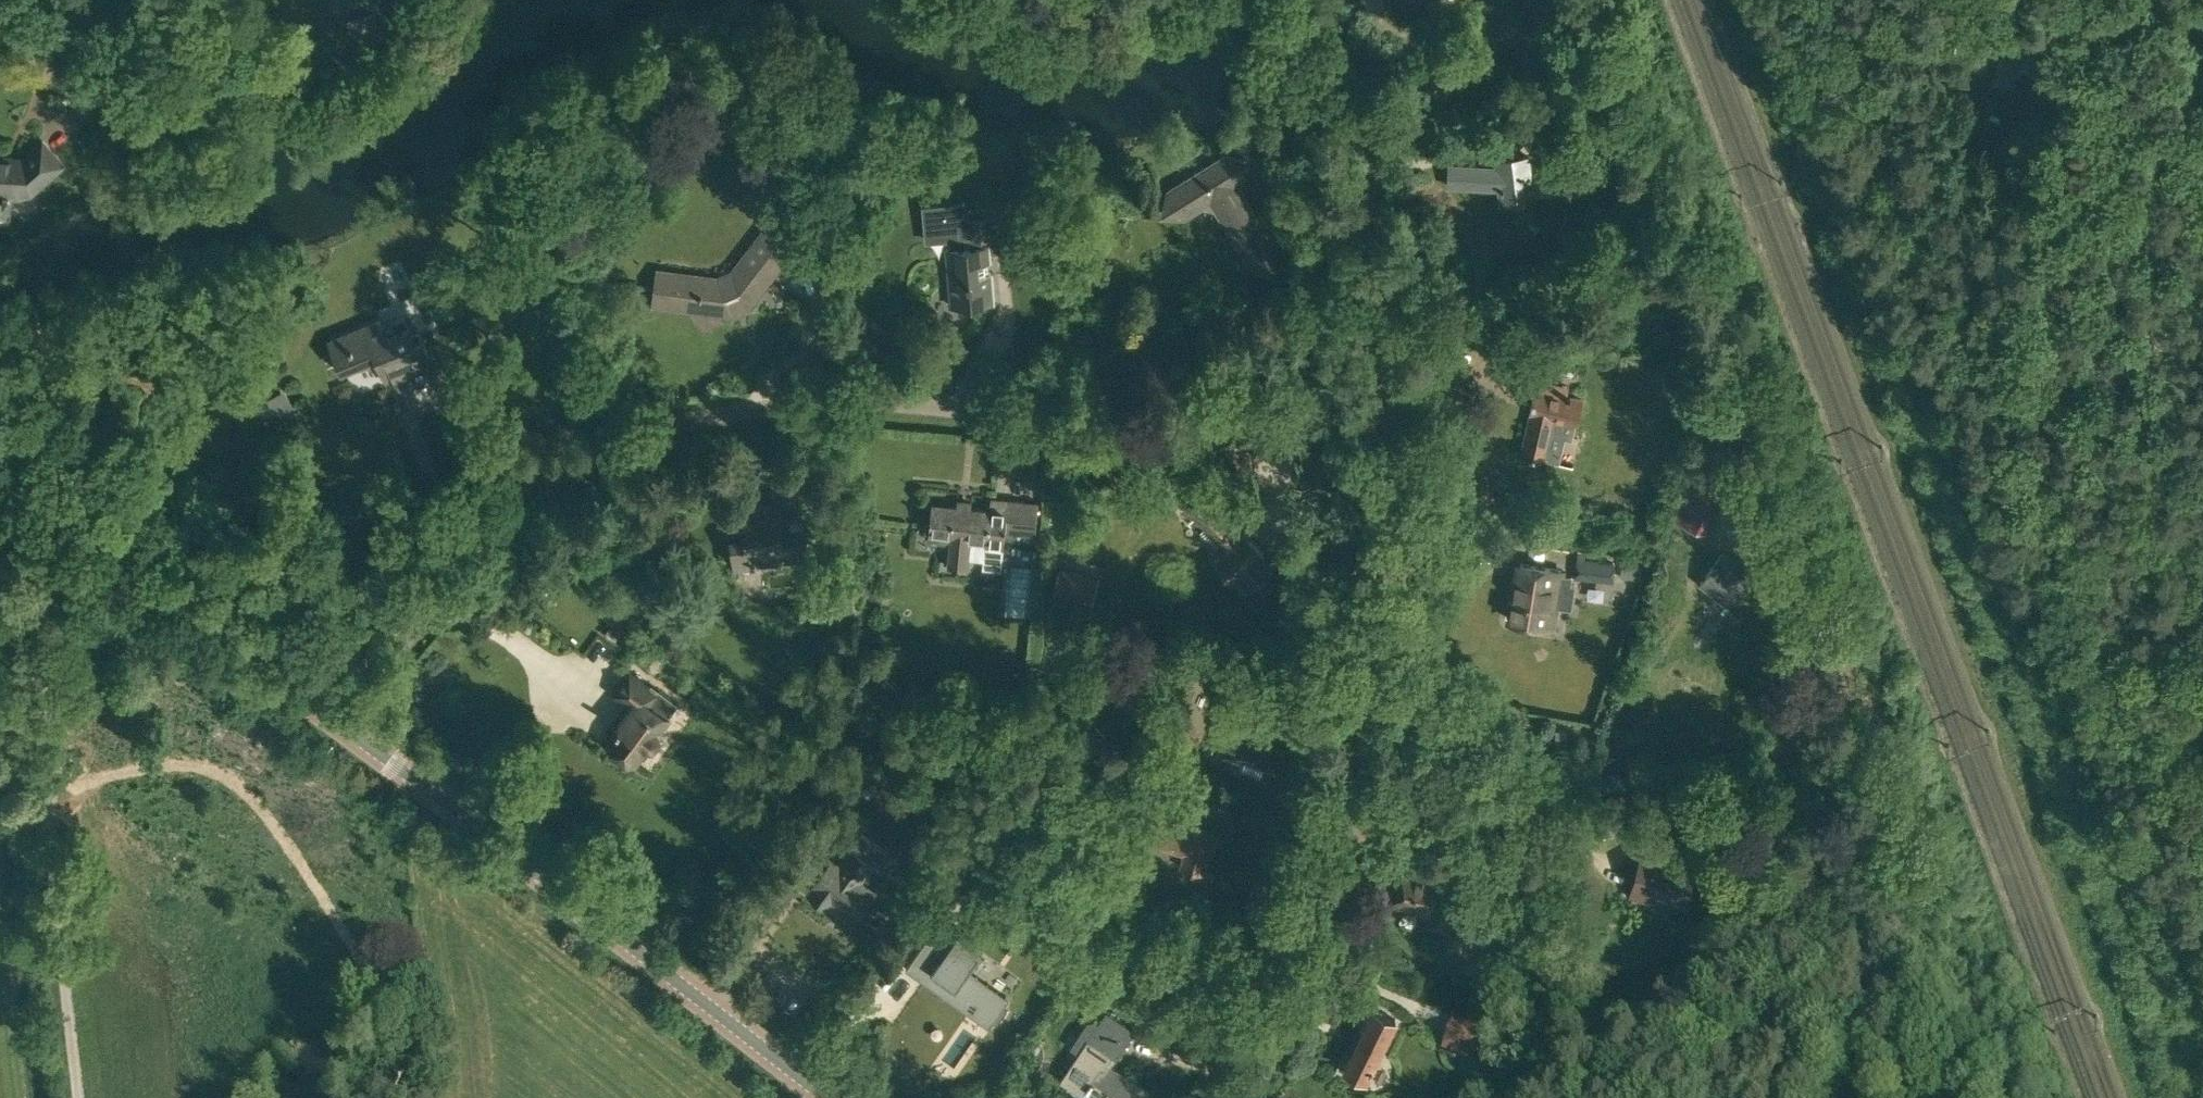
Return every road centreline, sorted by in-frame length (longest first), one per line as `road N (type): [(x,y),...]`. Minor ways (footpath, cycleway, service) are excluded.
road 1 (unclassified): [(337,723),(495,537),(591,463),(687,420),(807,401),(971,408),(1157,428),(1396,410)]
road 2 (track): [(1993,146),(1968,274),(1967,461),(2202,1025)]
road 3 (unclassified): [(1248,1097),(1313,952),(1351,828),(1376,675),(1396,410)]
road 4 (track): [(2049,667),(2090,638),(2107,603),(2103,546),(2064,422),(2061,365),(2104,73),(2134,0)]
road 5 (primary): [(825,1097),(337,723)]
road 6 (unclassified): [(1396,410),(1377,266),(1315,0)]
road 7 (primary): [(337,723),(0,476)]

